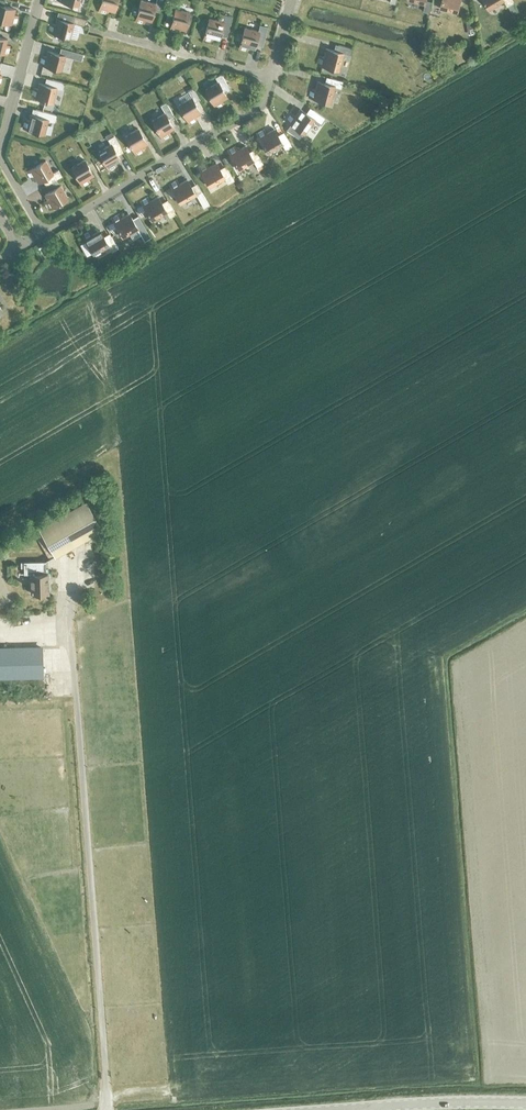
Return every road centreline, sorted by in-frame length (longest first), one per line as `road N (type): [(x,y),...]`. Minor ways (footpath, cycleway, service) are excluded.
road 1 (tertiary): [(369,1106),(525,1103)]

